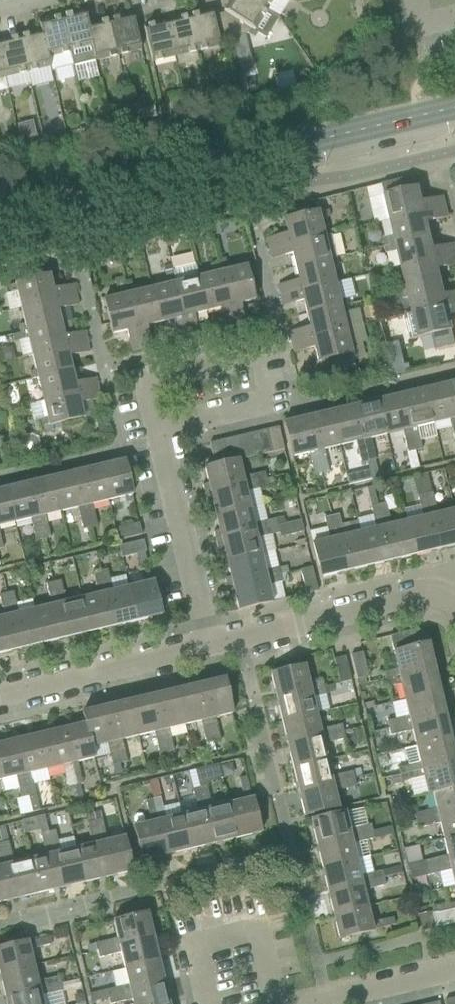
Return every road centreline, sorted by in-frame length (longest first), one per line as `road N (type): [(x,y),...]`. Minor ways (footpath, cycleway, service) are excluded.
road 1 (primary): [(0,217),(454,109)]
road 2 (residential): [(212,646),(429,590),(454,596)]
road 3 (residential): [(160,438),(144,374),(256,348),(272,412)]
road 4 (residential): [(0,698),(212,646)]
road 5 (residential): [(212,646),(160,438)]
road 6 (residential): [(273,1003),(255,933),(192,948),(206,1003)]
road 7 (residential): [(301,1003),(454,969)]

